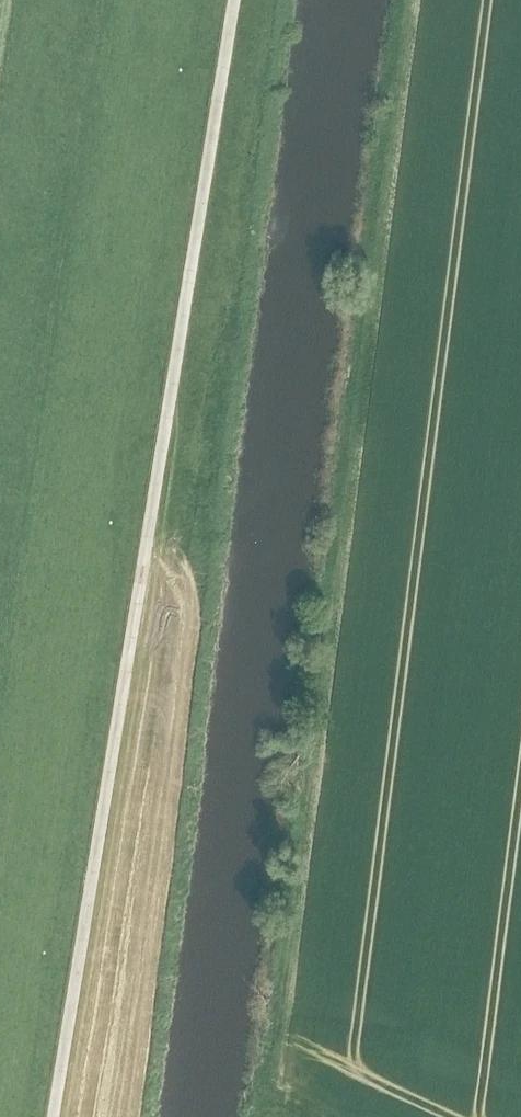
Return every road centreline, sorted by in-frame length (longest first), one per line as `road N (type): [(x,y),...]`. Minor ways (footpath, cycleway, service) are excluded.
road 1 (track): [(234,0),(51,1116)]

